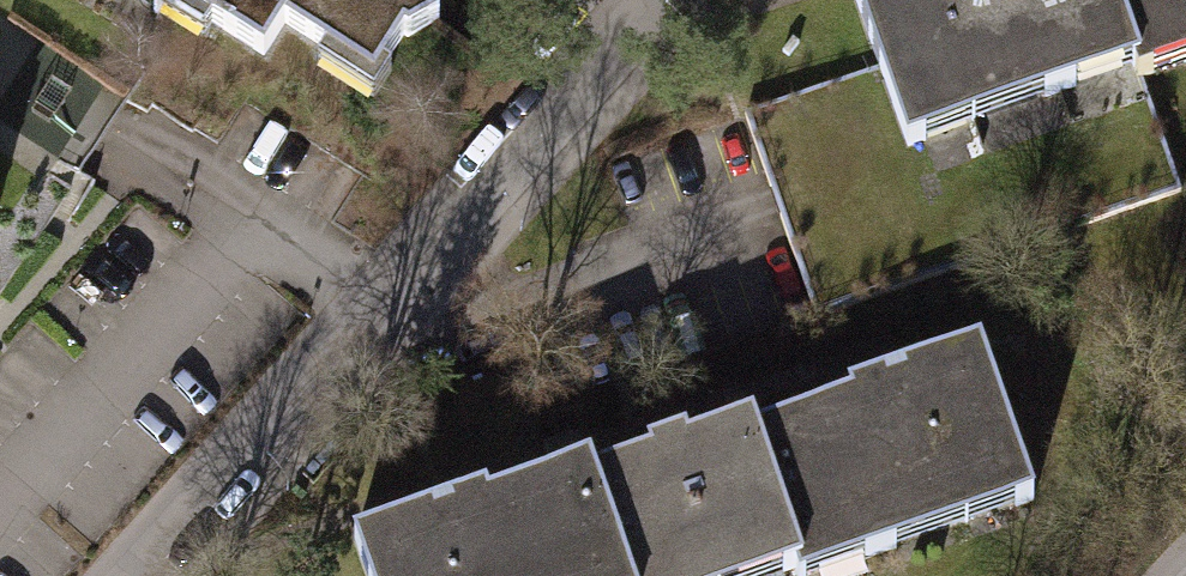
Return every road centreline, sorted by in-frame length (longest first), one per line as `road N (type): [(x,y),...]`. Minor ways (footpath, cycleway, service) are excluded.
road 1 (residential): [(642,0),(133,575)]

